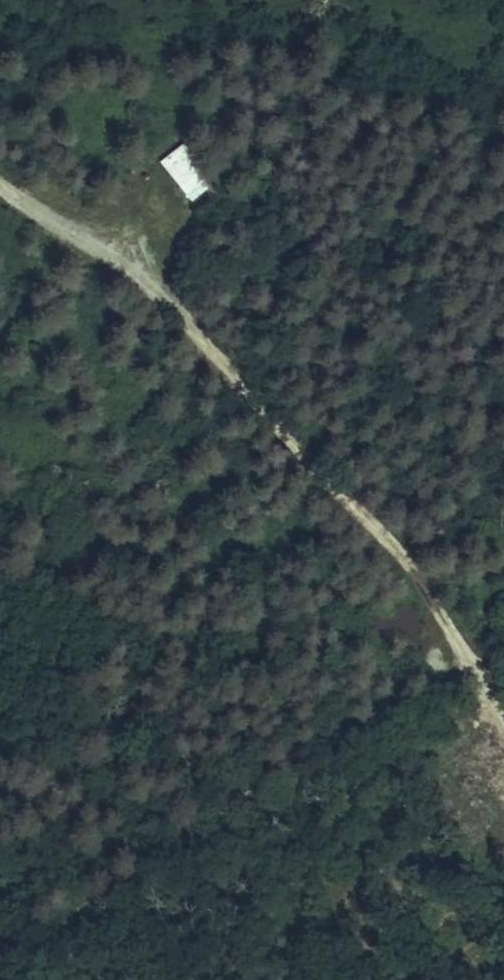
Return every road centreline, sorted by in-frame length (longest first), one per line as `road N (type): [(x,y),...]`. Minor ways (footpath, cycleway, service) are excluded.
road 1 (track): [(0,175),(243,360),(503,687)]

